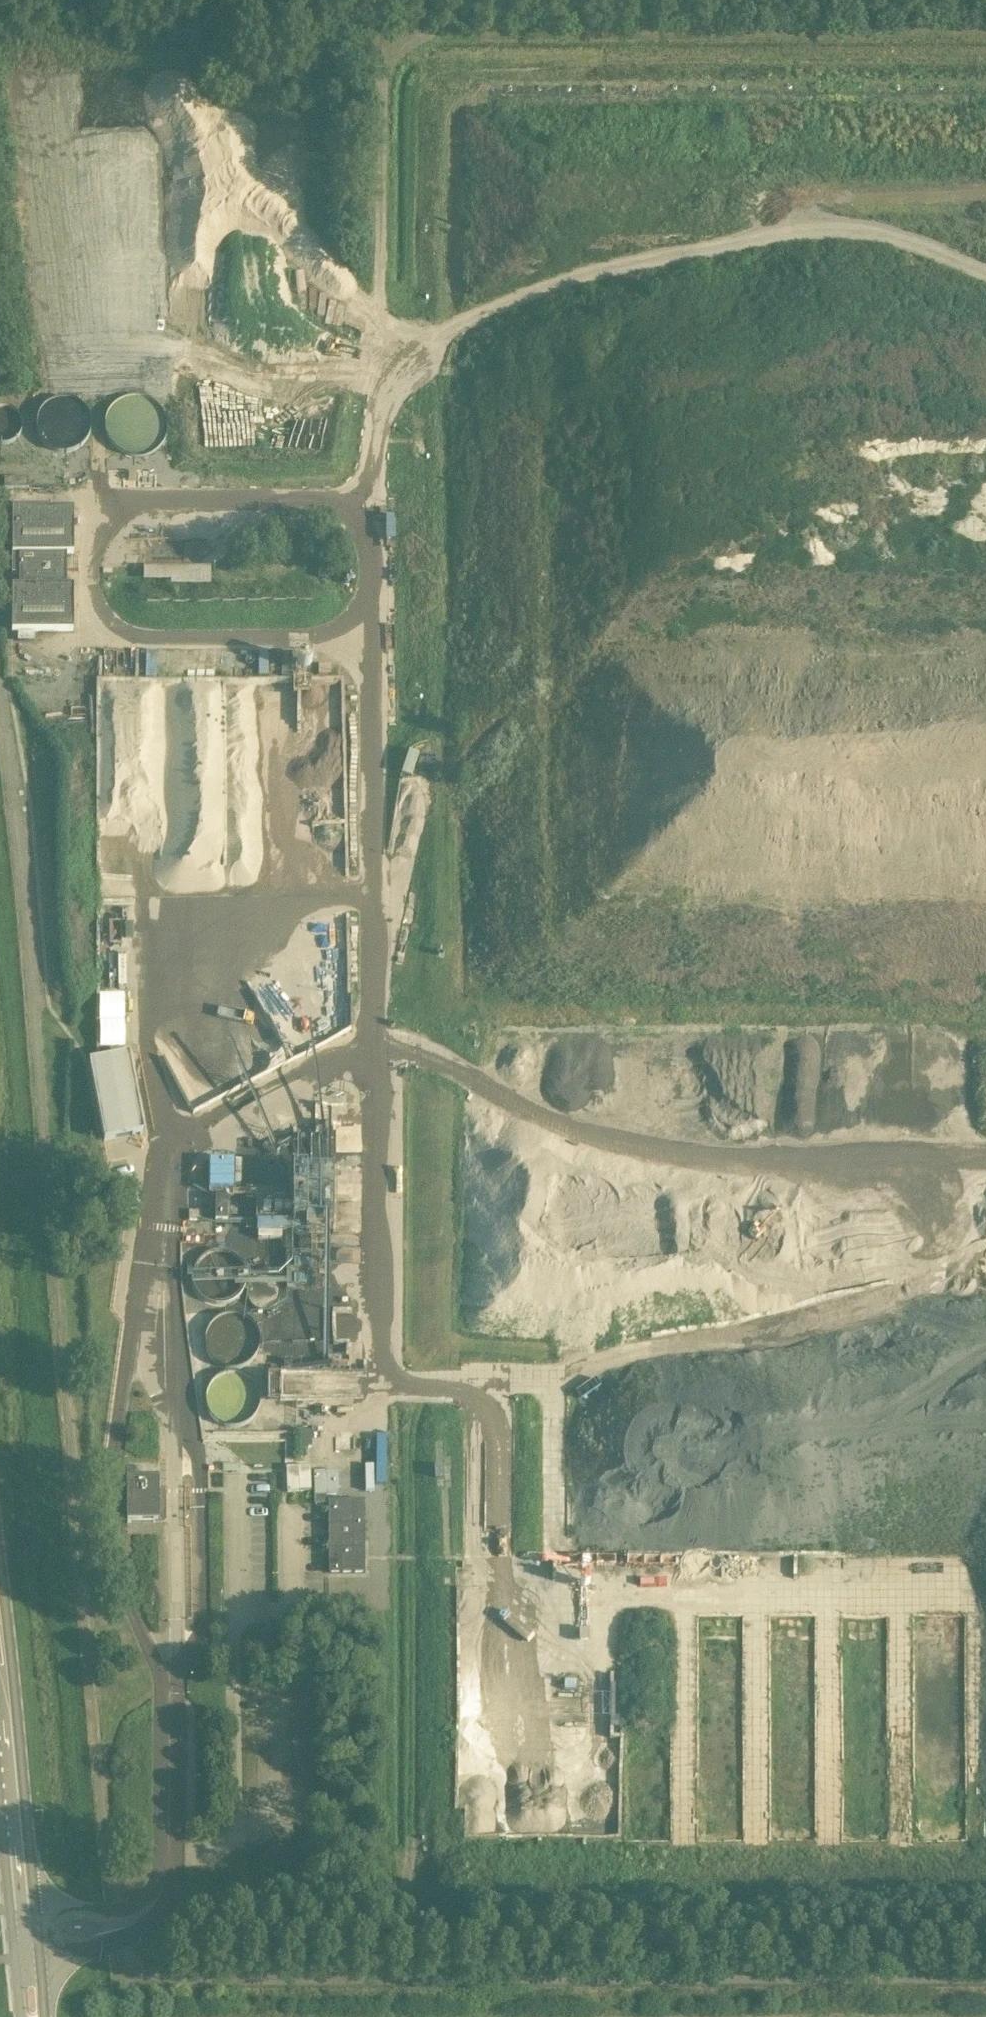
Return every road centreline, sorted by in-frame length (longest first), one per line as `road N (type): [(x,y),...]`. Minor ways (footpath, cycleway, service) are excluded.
road 1 (primary): [(33,2016),(0,1621)]

